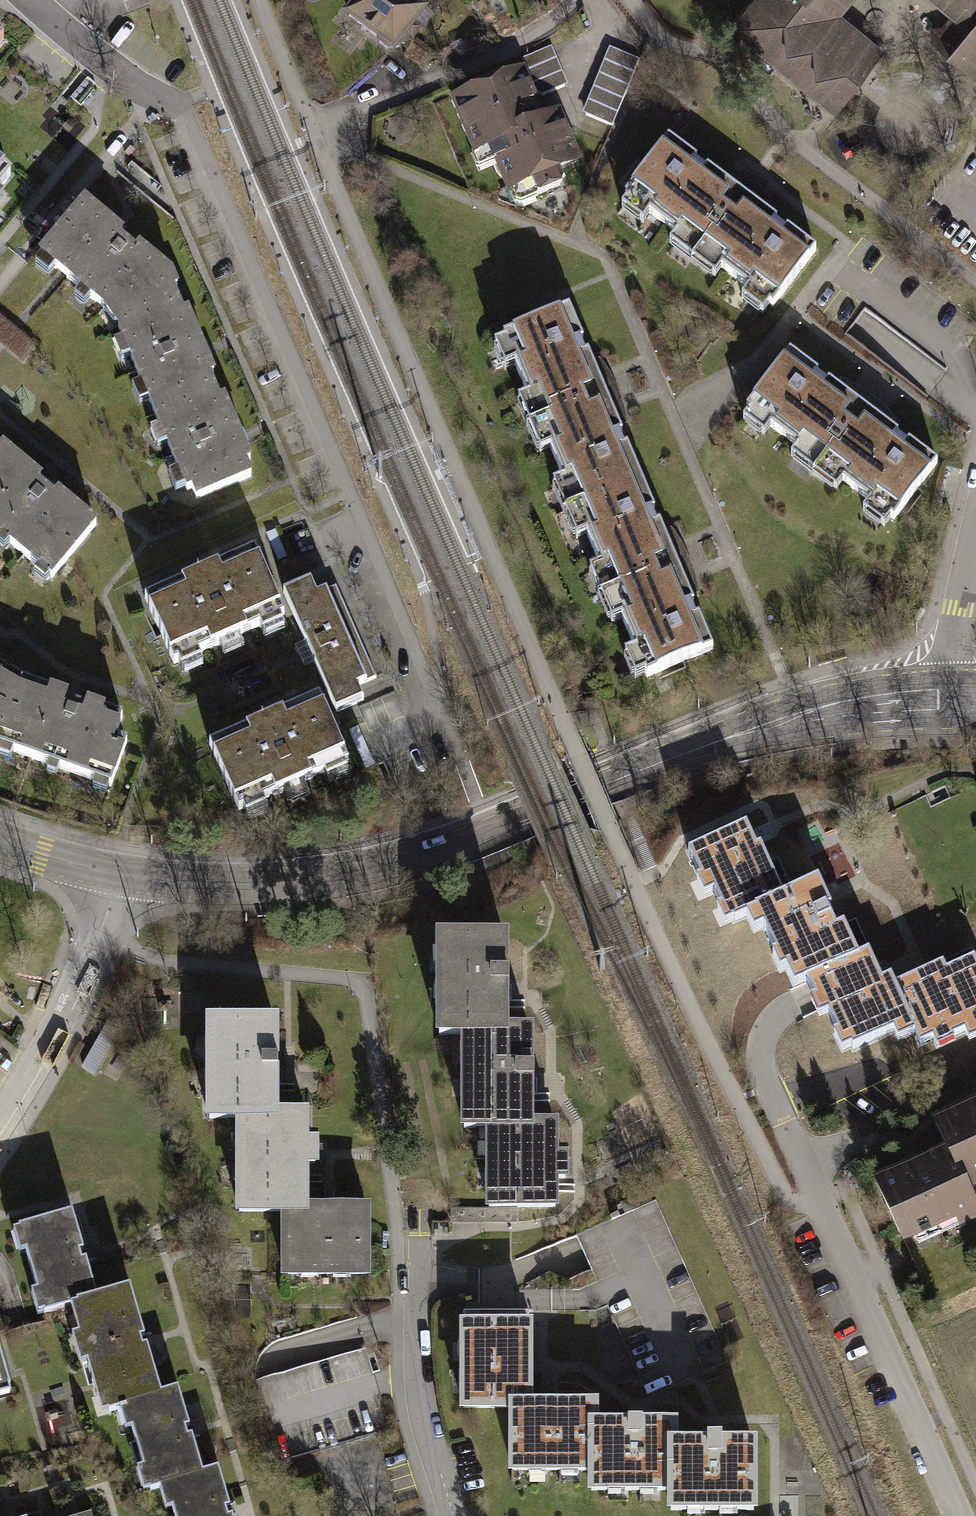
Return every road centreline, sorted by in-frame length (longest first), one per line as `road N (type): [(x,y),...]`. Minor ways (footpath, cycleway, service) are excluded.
road 1 (tertiary): [(972,694),(797,720),(400,861),(267,886),(119,876)]
road 2 (residential): [(627,0),(656,39),(723,61),(786,136),(975,283)]
road 3 (residential): [(804,1161),(961,1515)]
road 4 (residential): [(0,1119),(91,955),(119,876)]
road 5 (residential): [(419,1276),(416,1383),(453,1515)]
road 6 (residential): [(32,0),(193,126)]
road 7 (tertiary): [(119,876),(0,841)]

